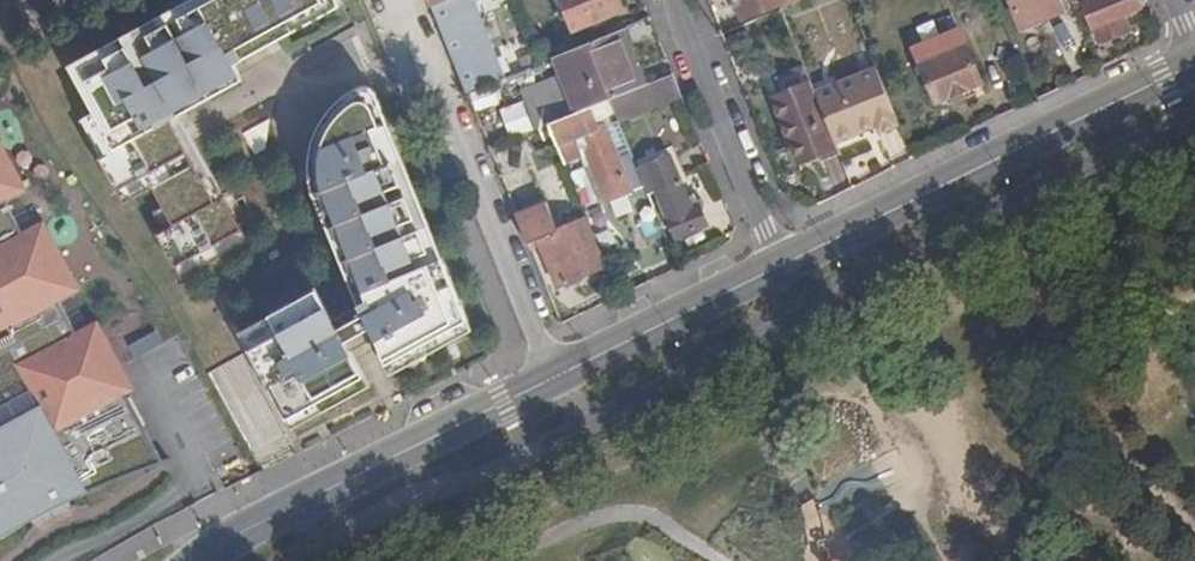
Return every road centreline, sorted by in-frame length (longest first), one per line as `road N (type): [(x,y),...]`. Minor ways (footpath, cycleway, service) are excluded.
road 1 (secondary): [(1194,64),(1086,127),(784,254)]
road 2 (secondary): [(556,370),(199,560)]
road 3 (residential): [(784,254),(765,231),(675,0)]
road 4 (secondary): [(784,254),(556,370)]
road 5 (residential): [(455,147),(556,370)]

